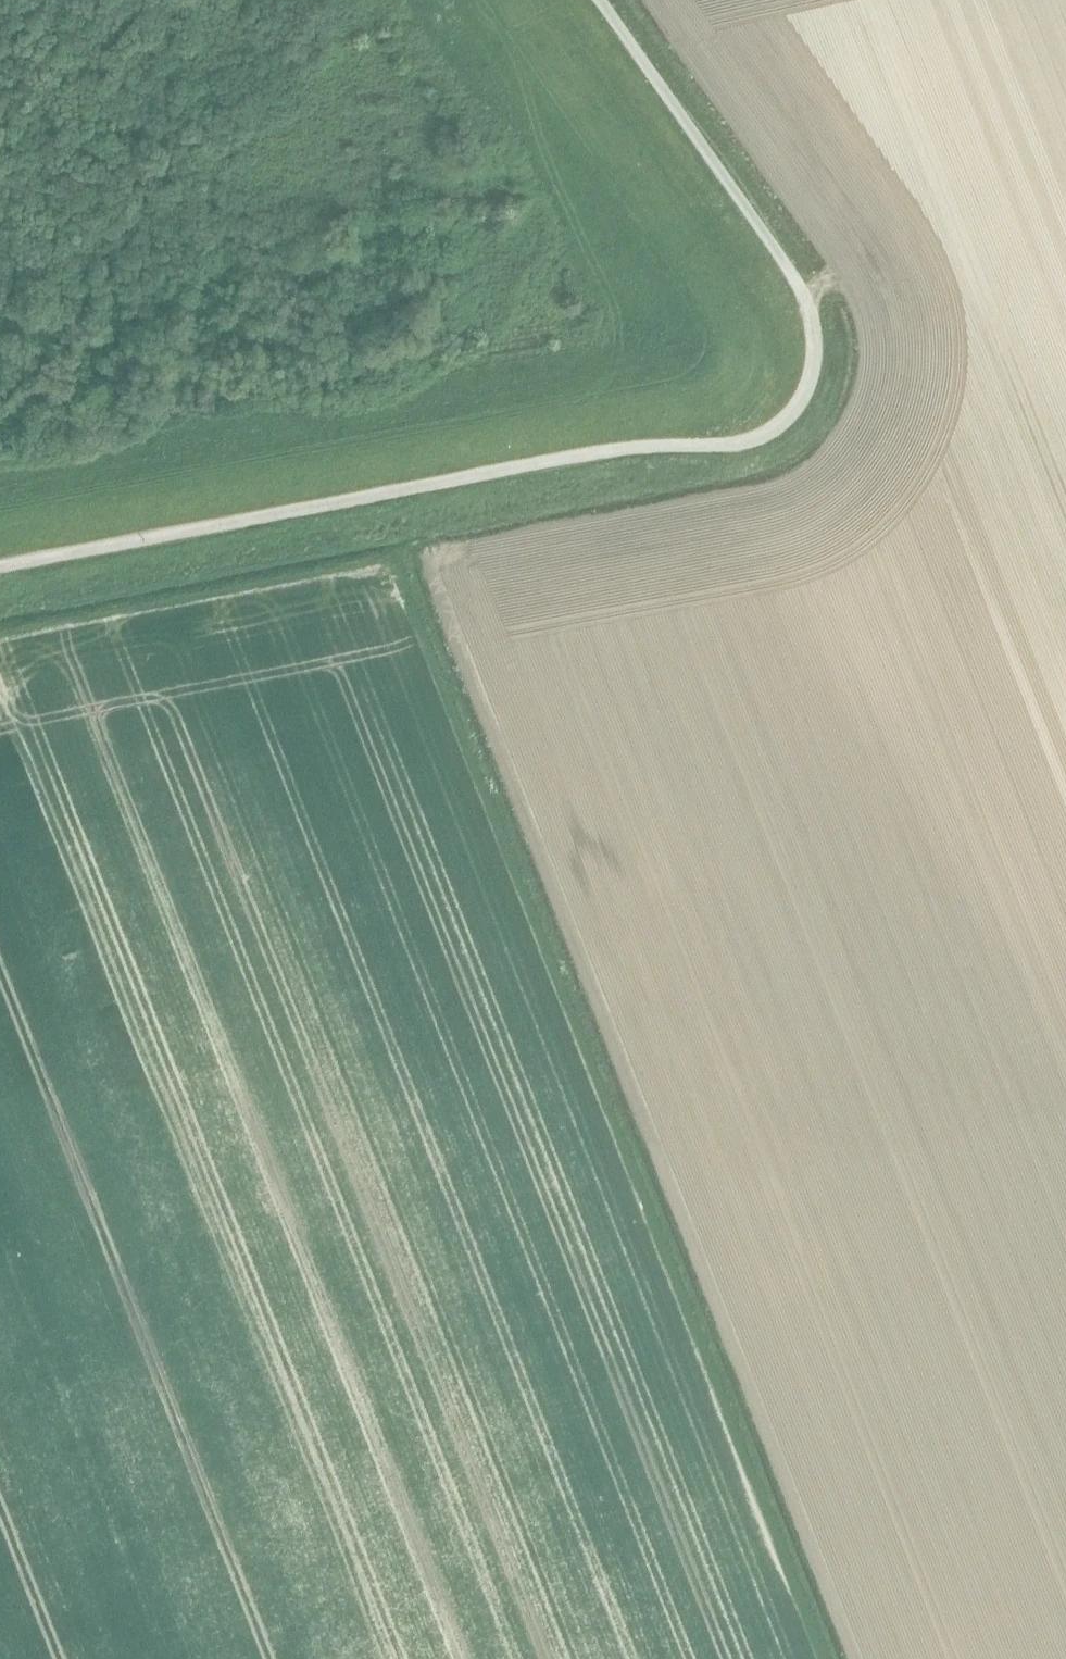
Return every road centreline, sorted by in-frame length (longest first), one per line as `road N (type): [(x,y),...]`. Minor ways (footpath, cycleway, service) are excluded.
road 1 (unclassified): [(599,0),(807,297),(815,337),(806,394),(780,426),(750,440),(536,461),(0,564)]

